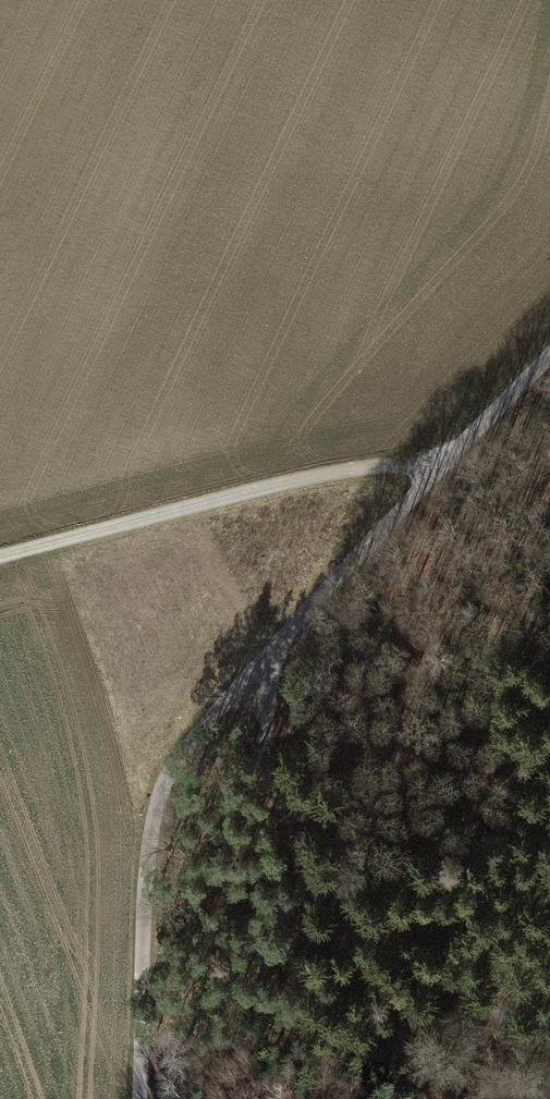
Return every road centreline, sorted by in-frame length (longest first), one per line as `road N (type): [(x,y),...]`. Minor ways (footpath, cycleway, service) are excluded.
road 1 (track): [(549,352),(437,459),(174,761),(145,856),(136,1098)]
road 2 (track): [(549,1038),(383,930),(306,855),(278,796),(258,662)]
road 3 (track): [(0,556),(309,478),(437,459)]

